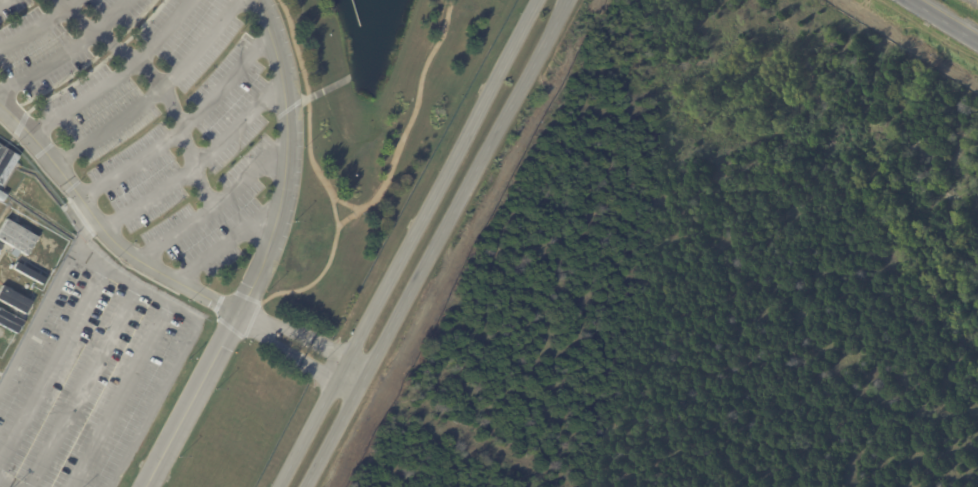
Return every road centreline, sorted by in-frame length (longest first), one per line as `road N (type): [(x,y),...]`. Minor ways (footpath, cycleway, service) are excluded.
road 1 (tertiary): [(293,486),(555,0)]

